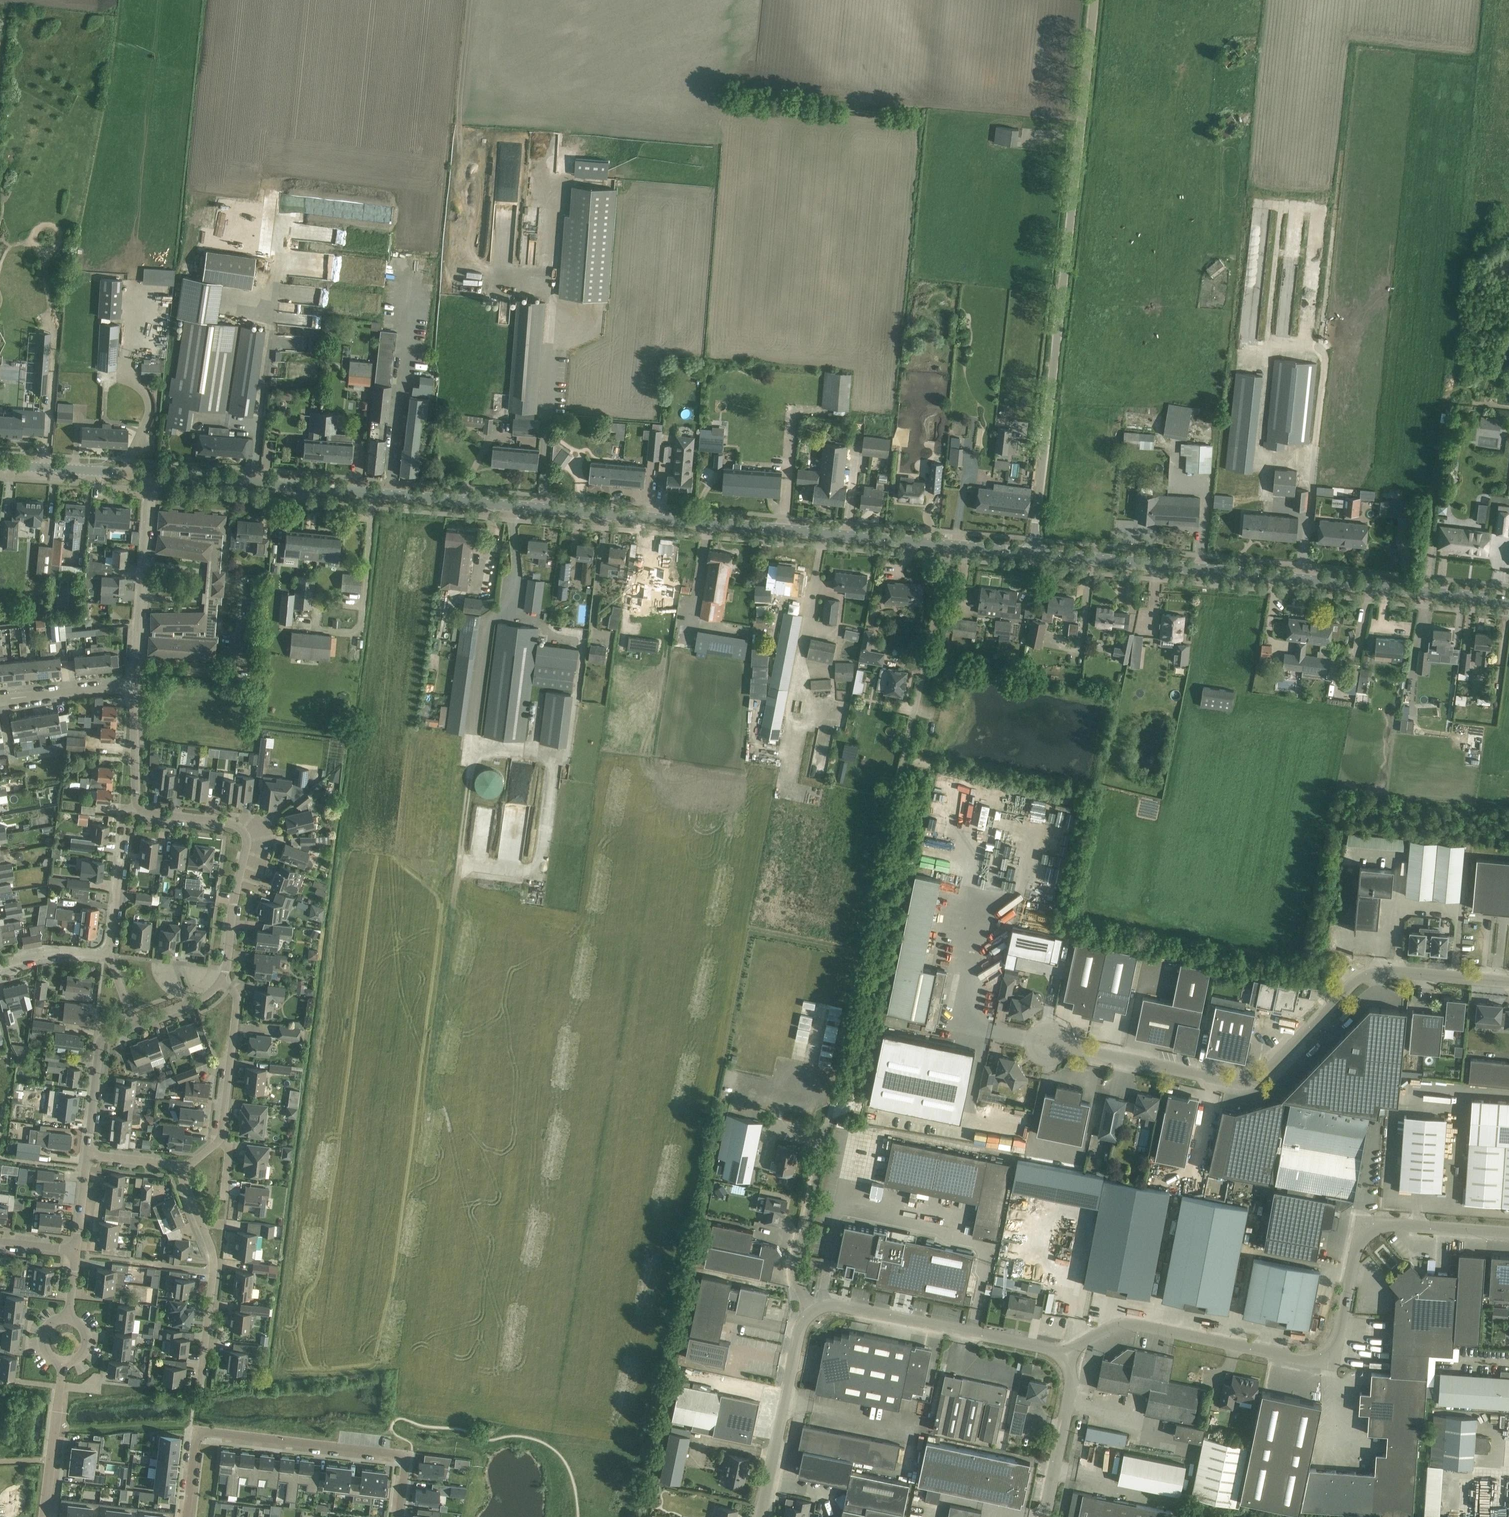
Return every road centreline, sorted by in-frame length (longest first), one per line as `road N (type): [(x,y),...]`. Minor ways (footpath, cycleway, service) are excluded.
road 1 (residential): [(415,1365),(502,1379),(519,1372),(565,1193),(583,1005),(388,989)]
road 2 (unclassified): [(1033,553),(1094,0)]
road 3 (unclassified): [(1508,1233),(1381,1224),(1366,1231),(1338,1338),(1324,1355),(1305,1359),(1124,1324),(1065,1358)]
road 4 (tertiary): [(949,545),(405,497)]
road 5 (residential): [(388,989),(345,985),(405,497)]
road 6 (unclassified): [(1065,1049),(1257,1078),(1370,973),(1508,982)]
road 7 (tertiary): [(1508,601),(1033,553)]
road 8 (residential): [(388,989),(346,1348),(415,1365)]
road 9 (residential): [(220,982),(245,835),(232,823),(138,807),(128,687)]
road 10 (residential): [(399,1516),(406,1456),(199,1432),(188,1516)]
road 11 (unclassified): [(1065,1358),(1047,1347),(834,1305),(811,1312)]
road 12 (tertiary): [(405,497),(151,477)]
road 13 (residential): [(200,1381),(214,1264),(179,1167)]
road 14 (unclassified): [(811,1312),(796,1342),(760,1516)]
road 15 (unclassified): [(811,1312),(795,1273),(829,1118)]
road 16 (residential): [(914,709),(949,545)]
road 17 (residential): [(220,1139),(238,999),(220,982)]
road 18 (unclassified): [(1045,1516),(1068,1399),(1065,1358)]
road 19 (residential): [(44,1516),(62,1364)]
road 20 (tertiary): [(151,477),(0,465)]
road 21 (residential): [(87,1154),(99,1046),(133,1024)]
road 22 (residential): [(135,668),(225,675),(234,671),(238,626)]
road 23 (residential): [(145,562),(196,572),(194,598),(141,599)]
road 24 (residential): [(0,701),(128,687)]
road 25 (residential): [(111,956),(125,836)]

